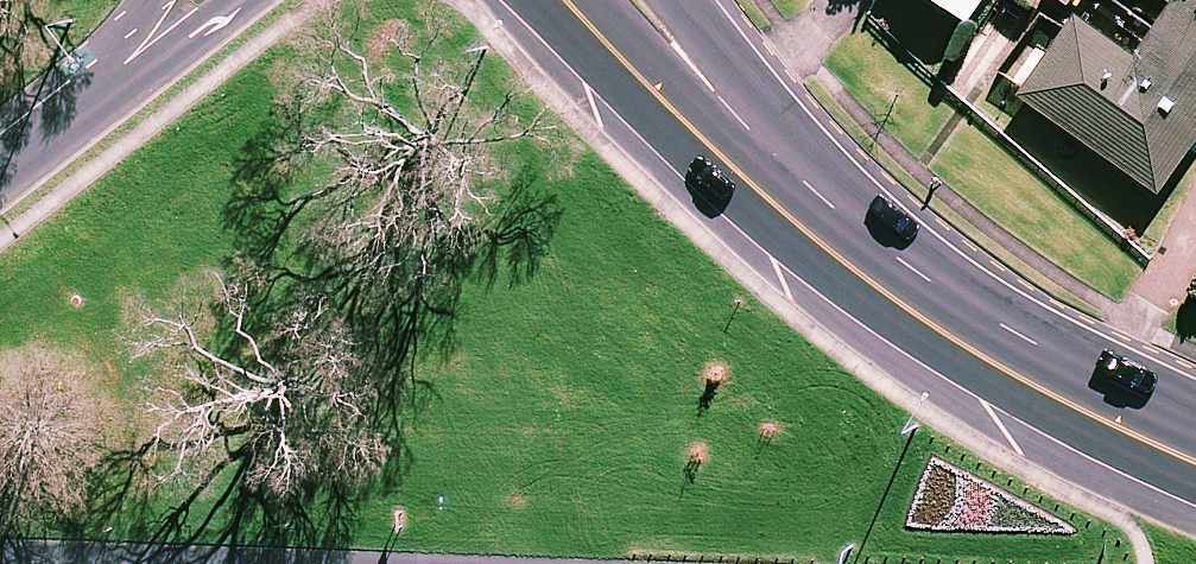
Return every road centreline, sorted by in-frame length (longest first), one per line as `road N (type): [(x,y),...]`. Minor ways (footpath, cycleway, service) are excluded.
road 1 (secondary): [(1195,462),(1034,388),(912,316),(785,215)]
road 2 (secondary): [(785,215),(563,0)]
road 3 (secondary): [(676,0),(785,215)]
road 4 (tertiary): [(0,157),(121,58)]

